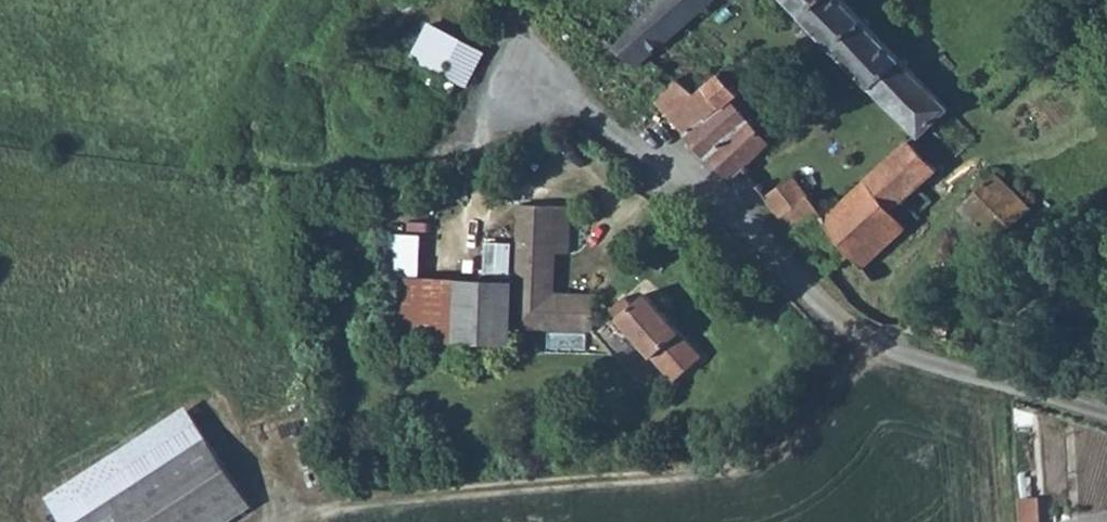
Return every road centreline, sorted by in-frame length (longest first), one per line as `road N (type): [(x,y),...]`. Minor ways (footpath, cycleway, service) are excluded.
road 1 (track): [(304,521),(442,491),(698,472),(784,433),(870,350)]
road 2 (unclassified): [(870,350),(658,149),(619,133),(503,0)]
road 3 (unclassified): [(870,350),(1106,415)]

